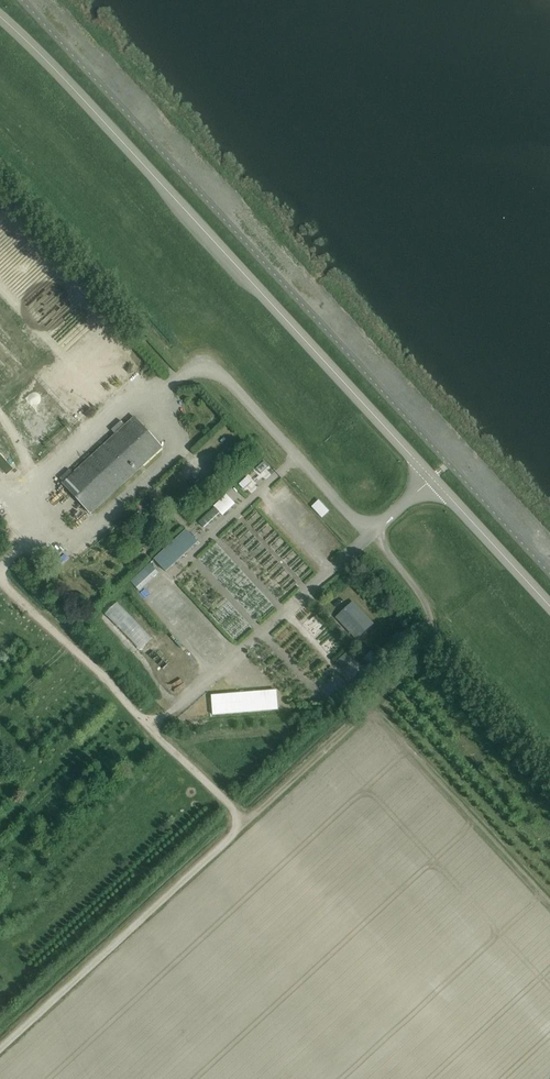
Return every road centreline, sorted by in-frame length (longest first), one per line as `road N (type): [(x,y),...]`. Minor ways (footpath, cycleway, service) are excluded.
road 1 (tertiary): [(0,17),(432,478)]
road 2 (unclassified): [(371,532),(424,604),(440,672),(549,790)]
road 3 (unclassified): [(371,532),(217,371),(197,366),(169,385)]
road 4 (tertiary): [(432,478),(549,606)]

